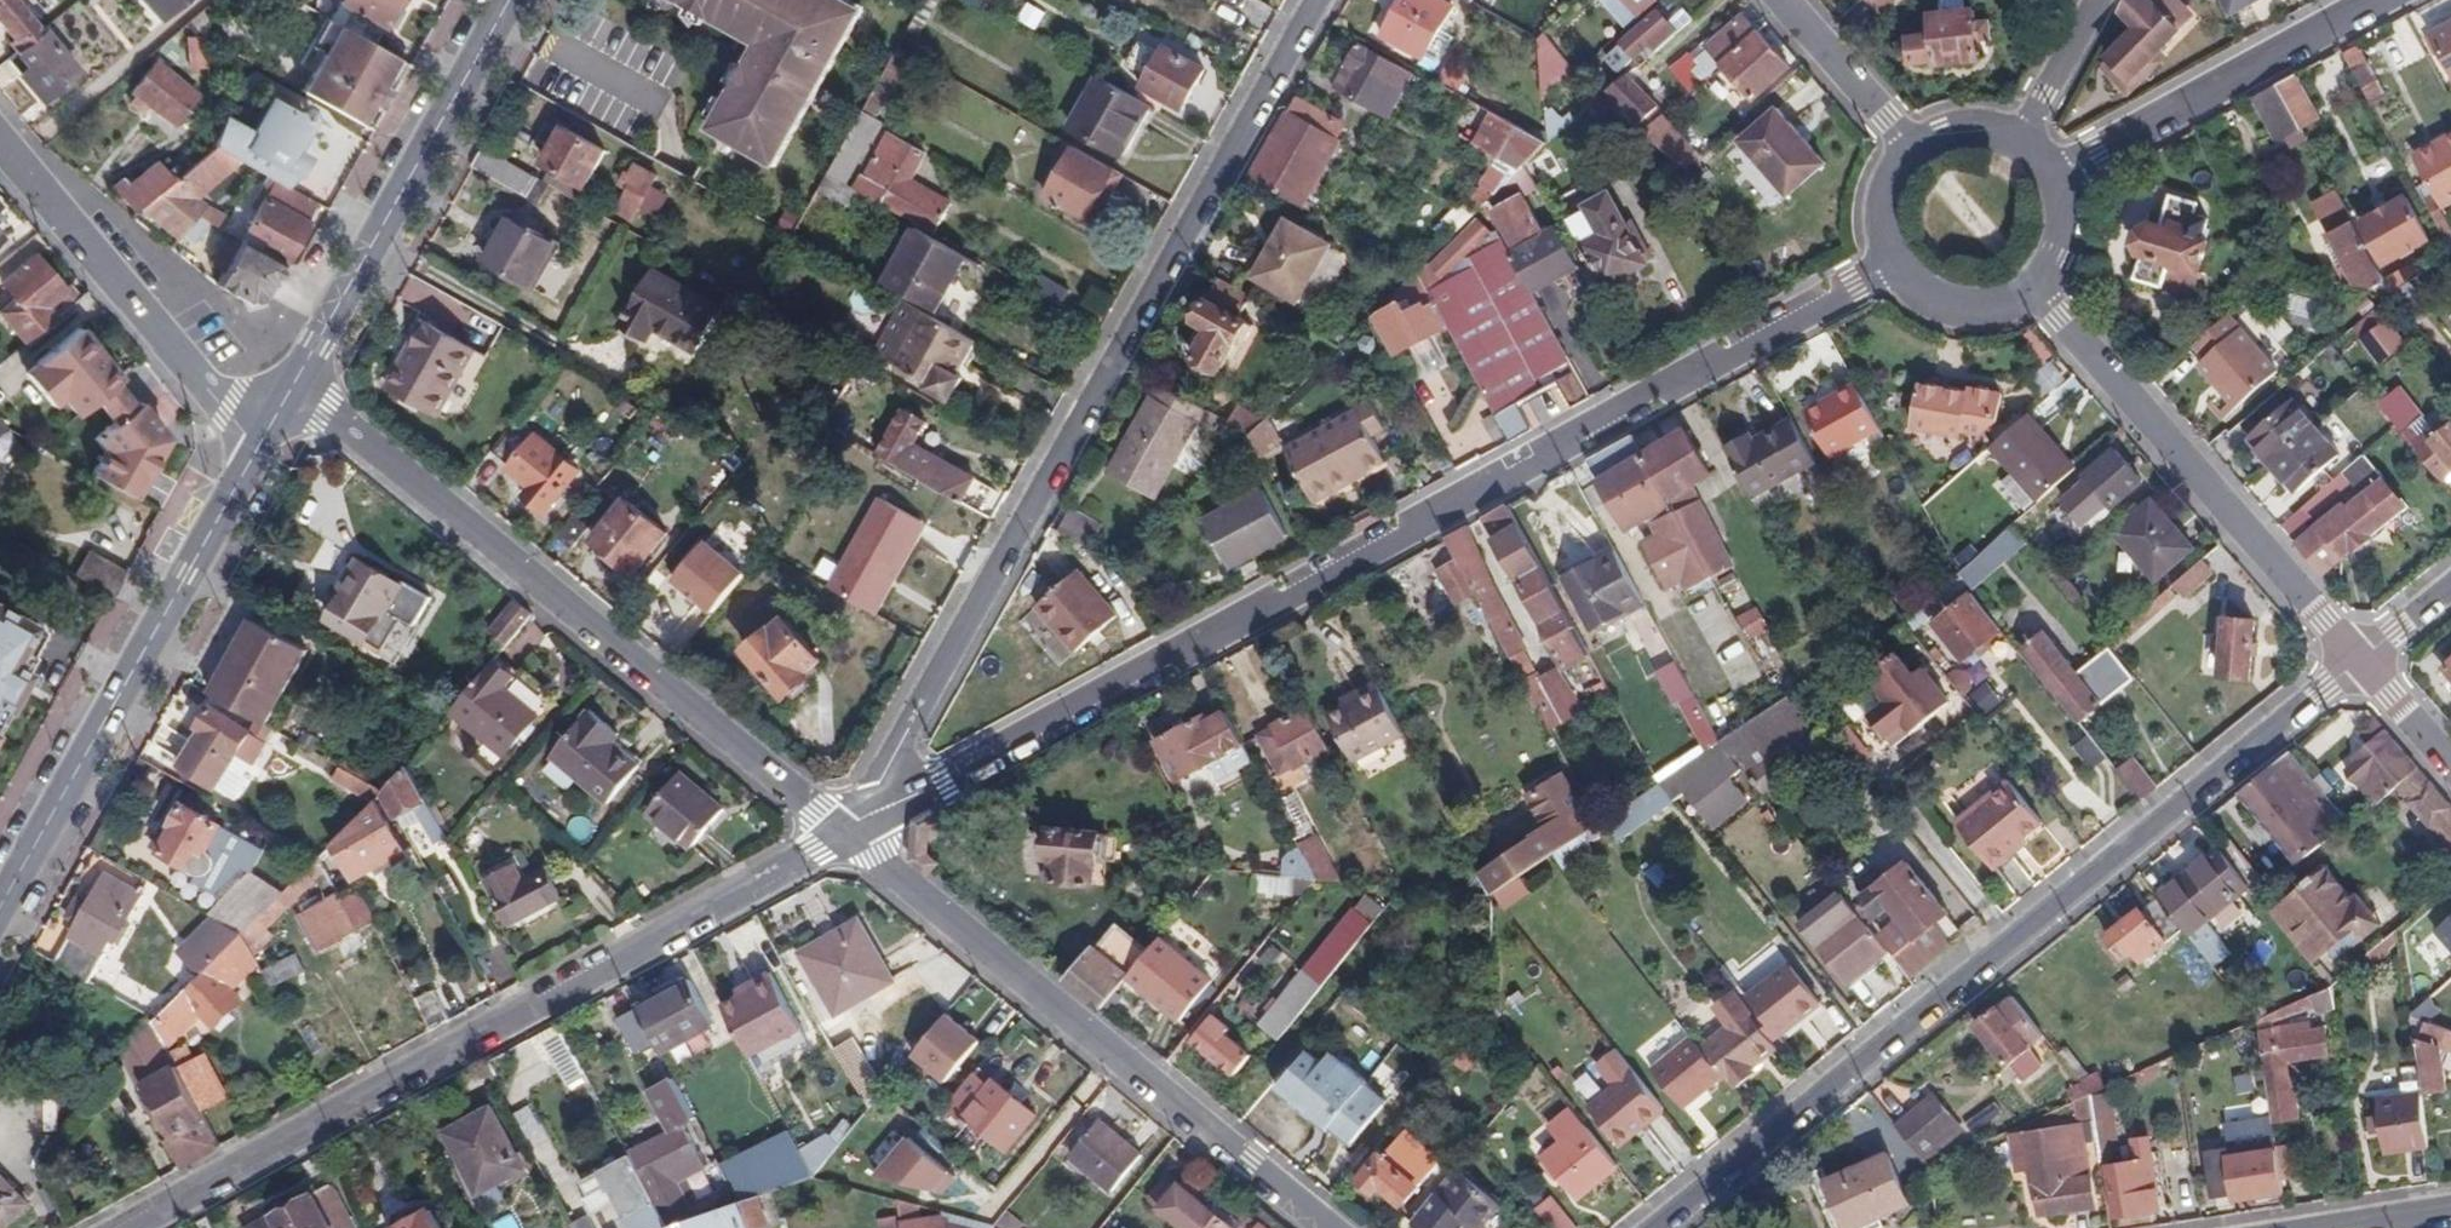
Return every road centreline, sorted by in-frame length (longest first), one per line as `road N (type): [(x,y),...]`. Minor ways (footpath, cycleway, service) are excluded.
road 1 (tertiary): [(874,814),(955,776),(1889,258)]
road 2 (residential): [(1320,0),(882,781),(874,814)]
road 3 (residential): [(1659,1227),(2361,661)]
road 4 (tertiary): [(846,831),(124,1227)]
road 5 (tertiary): [(294,386),(846,831)]
road 6 (residential): [(846,831),(1325,1227)]
road 7 (secondary): [(259,448),(0,907)]
road 8 (residential): [(2026,286),(2361,661)]
road 9 (secondary): [(510,0),(294,386)]
road 10 (residential): [(0,139),(259,448)]
road 11 (tertiary): [(2047,173),(2369,0)]
road 12 (residential): [(1782,0),(1911,149)]
road 13 (residential): [(2012,138),(2097,0)]
road 14 (tertiary): [(1889,258),(1926,295),(1951,304),(2004,299),(2026,286)]
road 15 (residential): [(2361,661),(2450,765)]
road 16 (tertiary): [(2026,286),(2058,237),(2047,173)]

